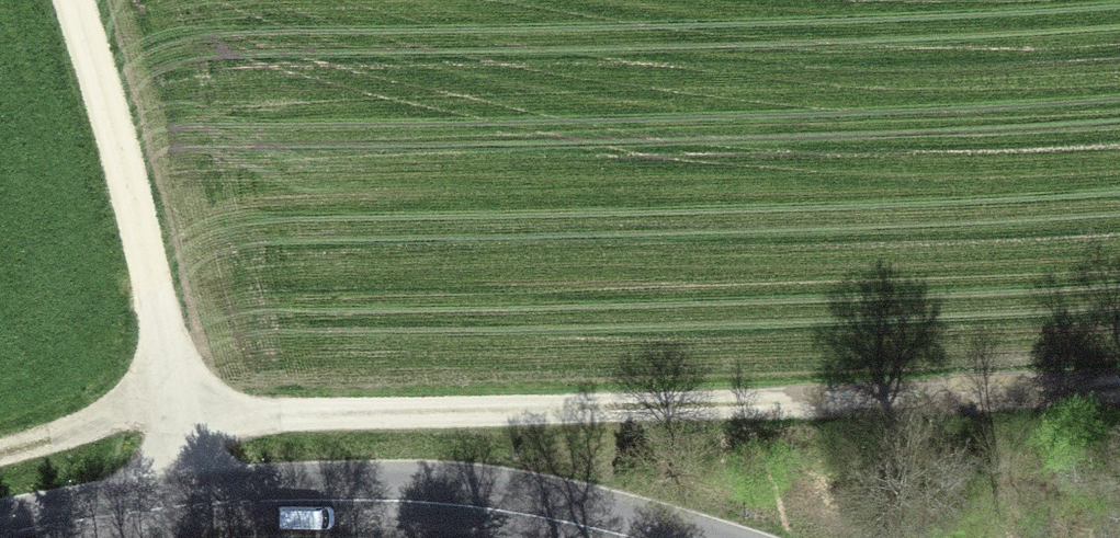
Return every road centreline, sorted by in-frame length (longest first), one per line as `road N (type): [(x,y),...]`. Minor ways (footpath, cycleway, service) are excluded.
road 1 (track): [(0,456),(168,420),(1119,389)]
road 2 (secondary): [(19,537),(237,501),(372,501),(508,514),(616,537)]
road 3 (track): [(66,0),(183,509)]

